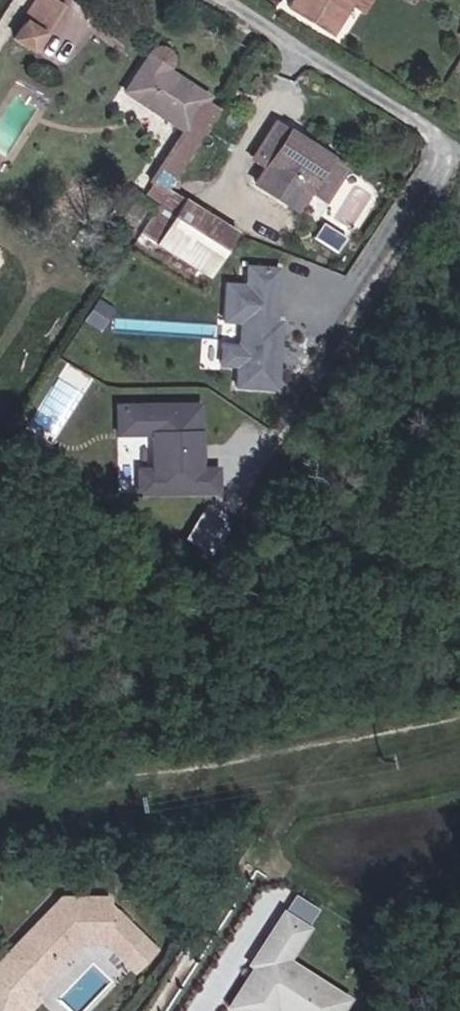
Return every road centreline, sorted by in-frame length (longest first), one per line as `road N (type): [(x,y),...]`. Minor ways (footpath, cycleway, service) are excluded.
road 1 (residential): [(443,135),(230,0)]

